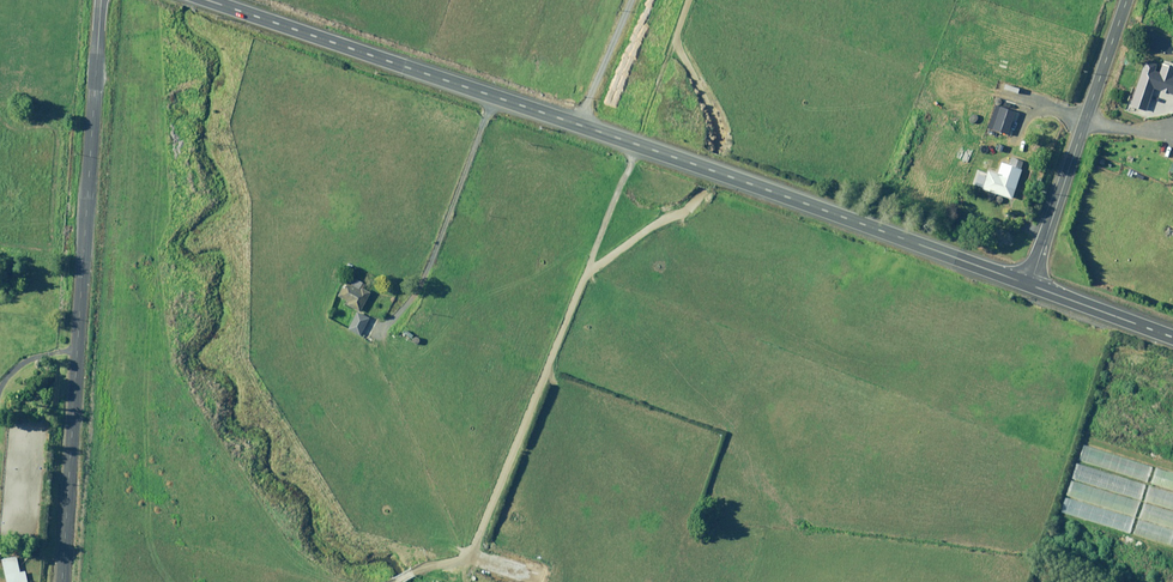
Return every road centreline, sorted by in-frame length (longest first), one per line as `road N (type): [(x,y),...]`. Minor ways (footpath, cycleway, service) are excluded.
road 1 (secondary): [(1030,284),(206,0)]
road 2 (unclassified): [(101,0),(62,581)]
road 3 (unclassified): [(1125,0),(1030,284)]
road 4 (secondary): [(1172,337),(1030,284)]

